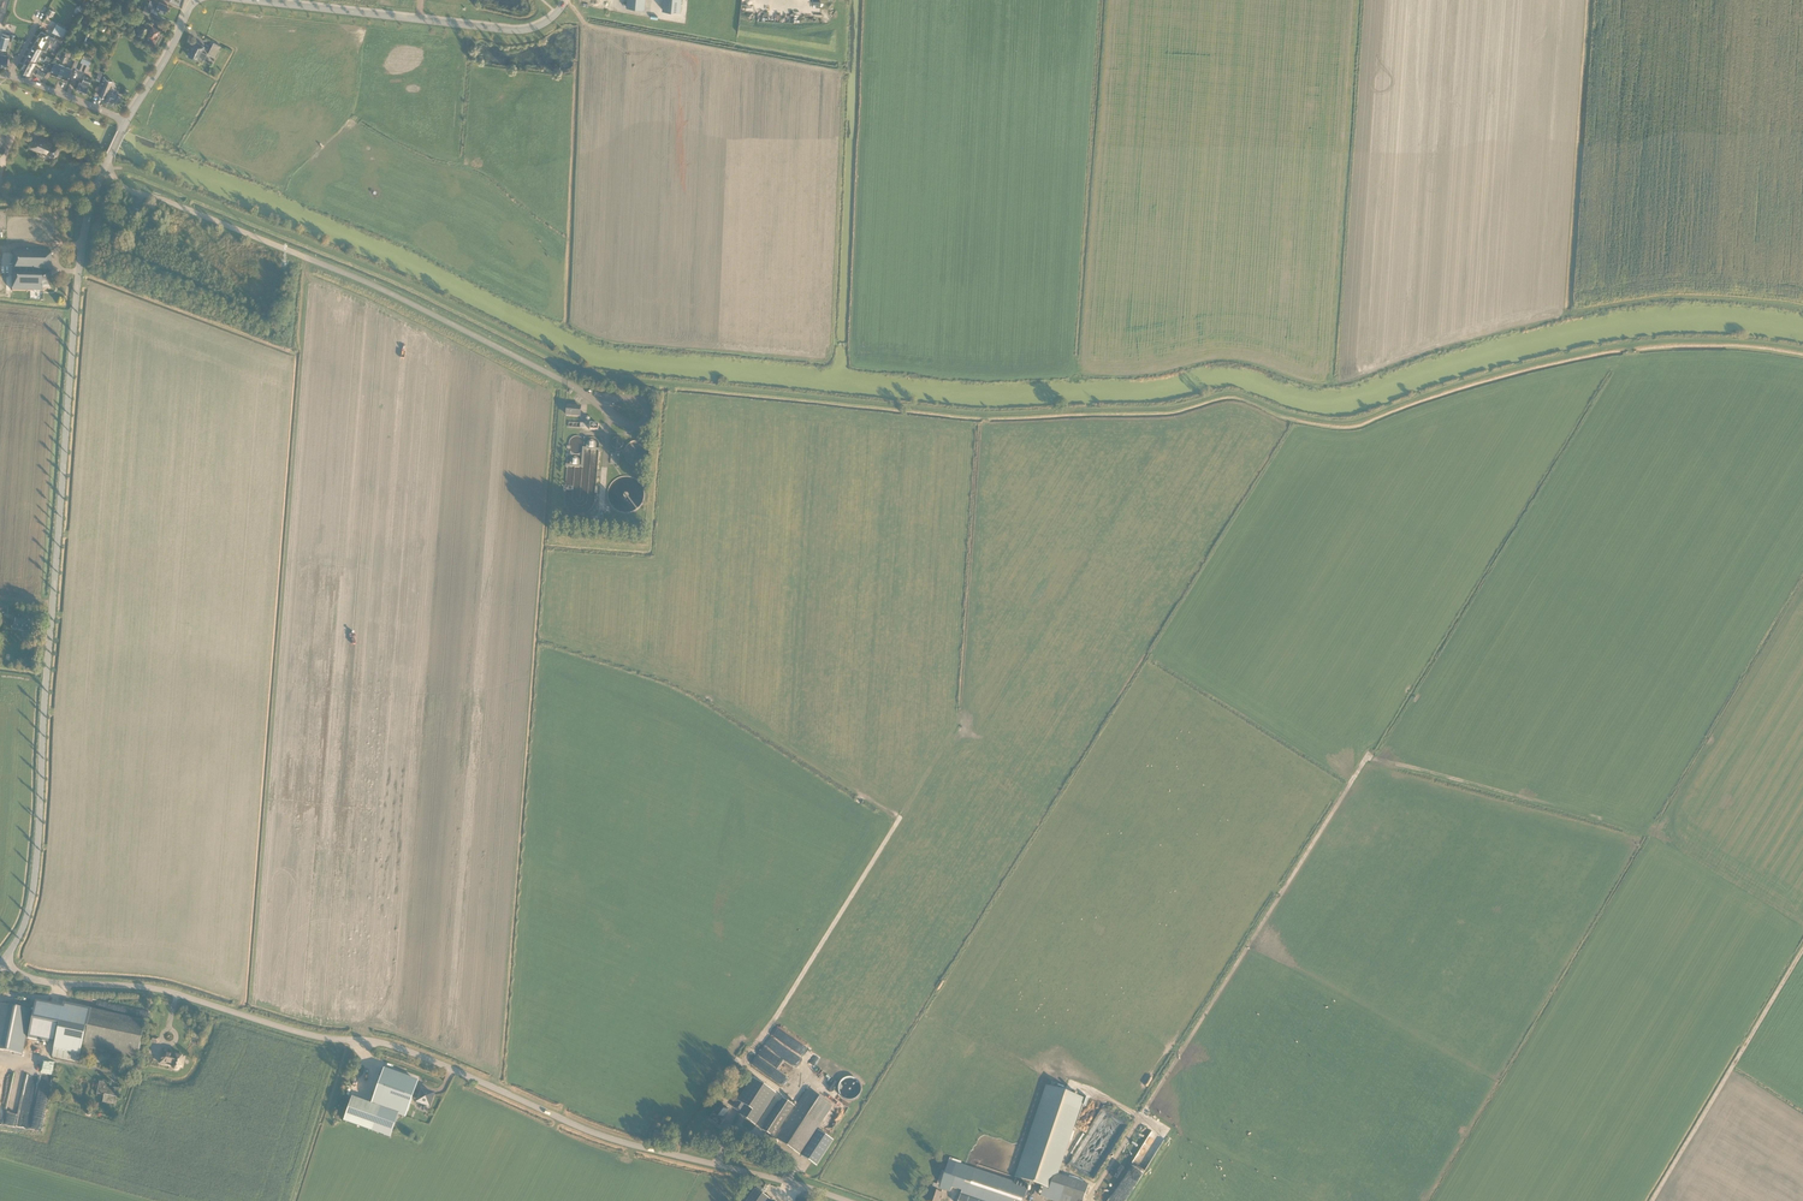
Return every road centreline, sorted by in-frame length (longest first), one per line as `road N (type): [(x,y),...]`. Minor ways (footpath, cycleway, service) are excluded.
road 1 (track): [(104,170),(125,168),(315,244),(610,378),(981,415),(1136,412),(1228,395),(1345,423),(1612,348),(1747,342),(1802,352)]
road 2 (tertiary): [(848,1200),(597,1134),(381,1043),(302,1036),(160,990),(36,978),(4,961)]
road 3 (tertiary): [(4,961),(29,907),(37,861),(83,241),(126,120)]
road 4 (tertiary): [(565,0),(544,23),(513,31),(254,0)]
road 5 (tertiary): [(126,120),(197,0)]
road 6 (residential): [(126,120),(10,75)]

